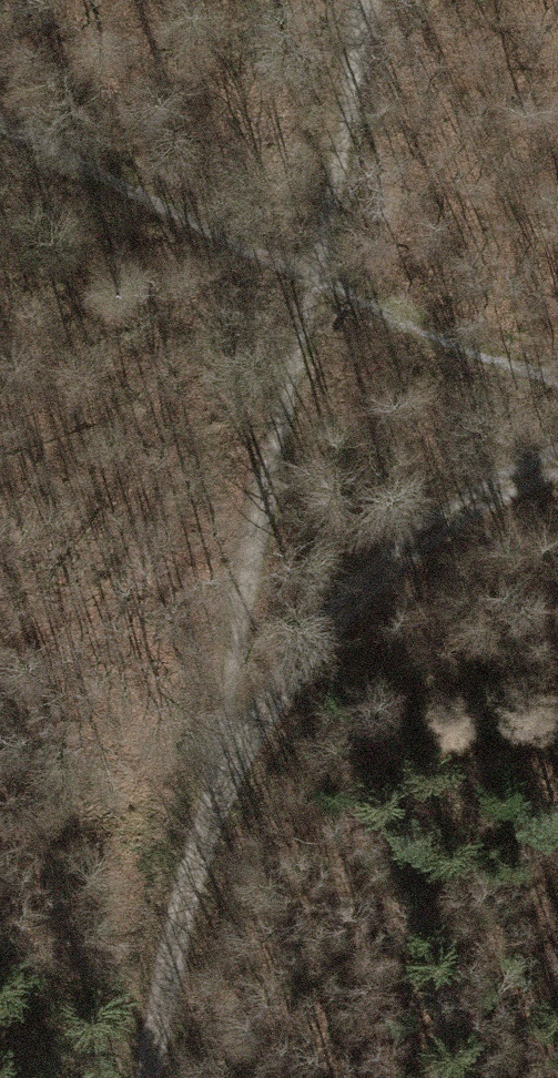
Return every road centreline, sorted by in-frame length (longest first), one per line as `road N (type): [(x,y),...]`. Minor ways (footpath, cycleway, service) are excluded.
road 1 (track): [(159,1077),(222,760),(319,618),(453,493),(557,452)]
road 2 (track): [(317,266),(222,760)]
road 3 (track): [(0,126),(317,266)]
road 4 (track): [(317,266),(557,377)]

